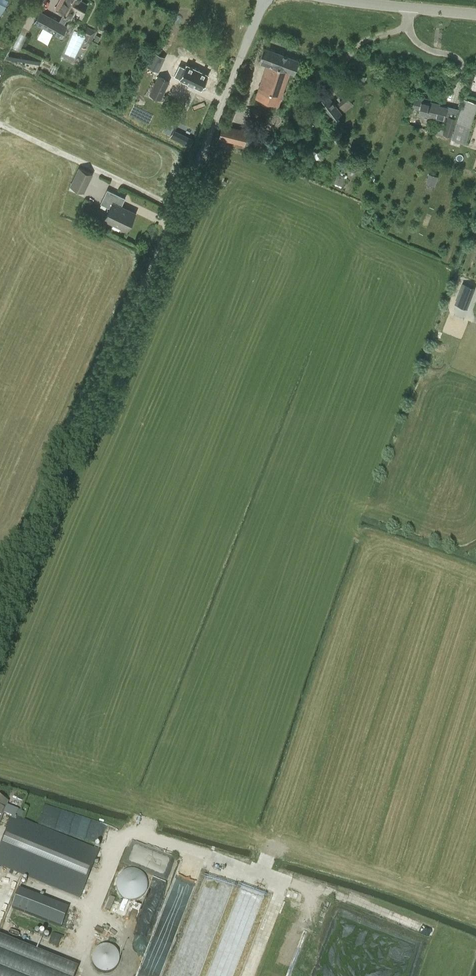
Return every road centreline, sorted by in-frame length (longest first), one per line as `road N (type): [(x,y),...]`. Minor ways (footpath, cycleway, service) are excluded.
road 1 (unclassified): [(0,622),(265,0)]
road 2 (unclassified): [(475,16),(336,0)]

